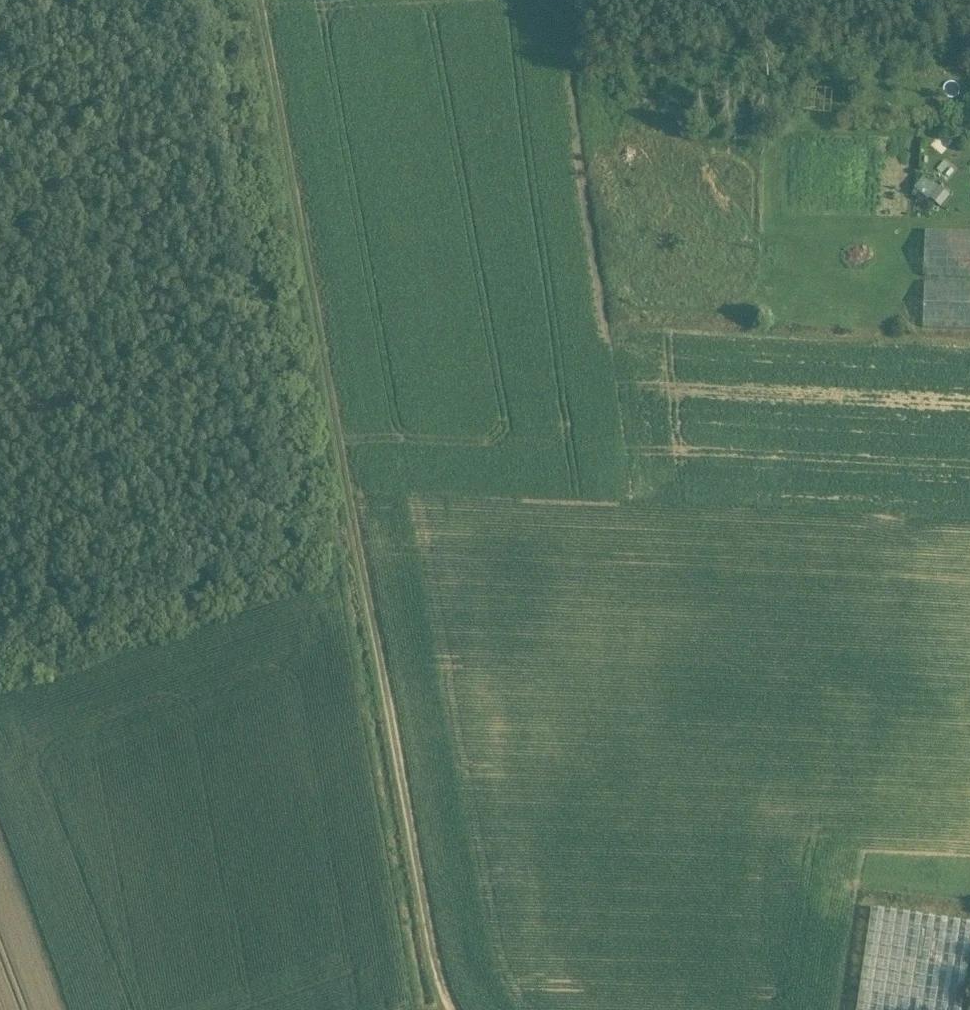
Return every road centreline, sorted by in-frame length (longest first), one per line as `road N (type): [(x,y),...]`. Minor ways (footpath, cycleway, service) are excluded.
road 1 (track): [(268,0),(439,1009)]

